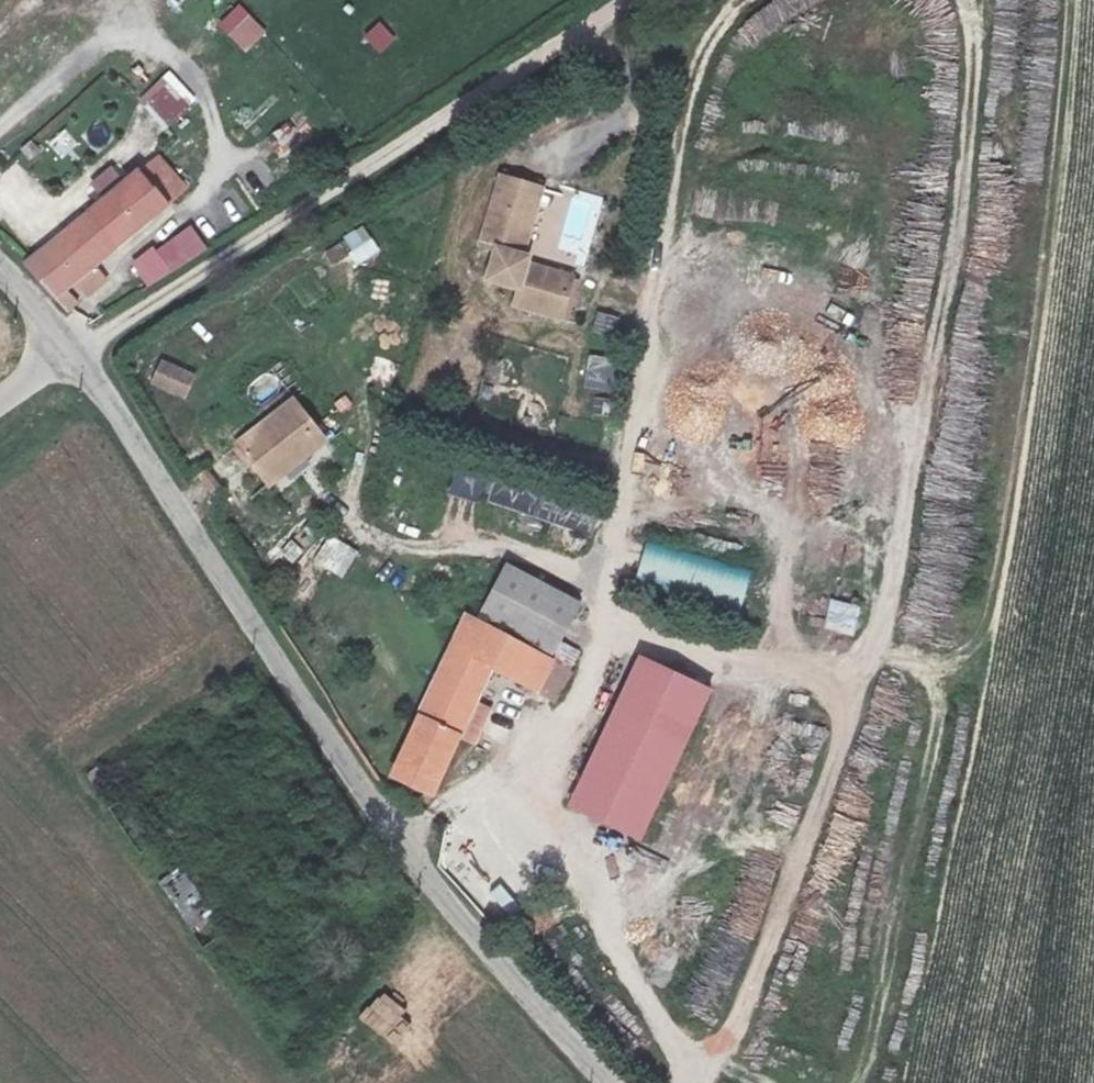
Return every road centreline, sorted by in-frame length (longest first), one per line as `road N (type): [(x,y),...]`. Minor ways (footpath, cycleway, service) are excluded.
road 1 (track): [(745,0),(712,28),(687,73),(612,617),(542,791),(691,1062)]
road 2 (track): [(704,1082),(791,902),(870,664),(918,479),(975,0)]
road 3 (unclassified): [(71,353),(401,840),(609,1082)]
road 4 (track): [(643,0),(71,353)]
road 5 (track): [(612,617),(860,692)]
road 6 (track): [(542,791),(477,789),(452,796),(401,840)]

